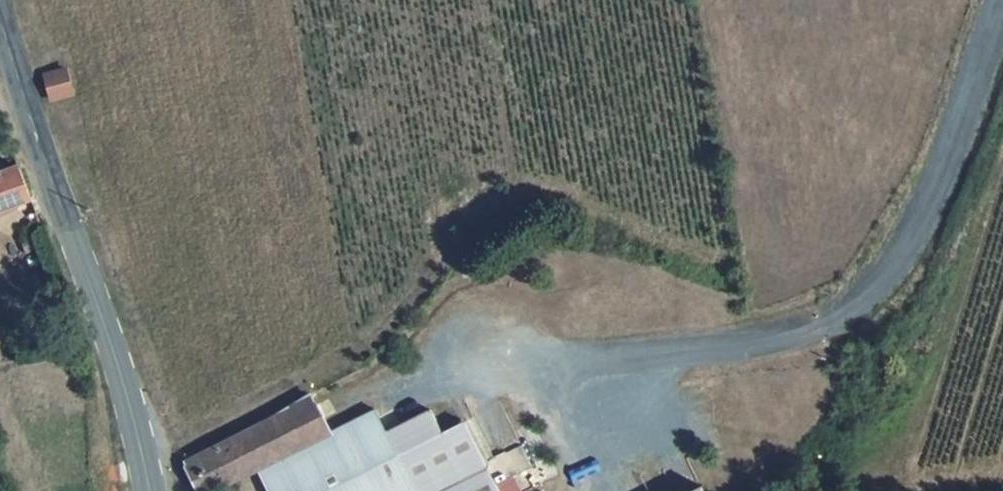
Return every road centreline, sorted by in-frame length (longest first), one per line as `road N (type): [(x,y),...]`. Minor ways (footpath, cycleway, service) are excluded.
road 1 (unclassified): [(1002,11),(954,166),(896,272),(833,322),(566,356)]
road 2 (secondary): [(0,18),(114,350),(149,490)]

